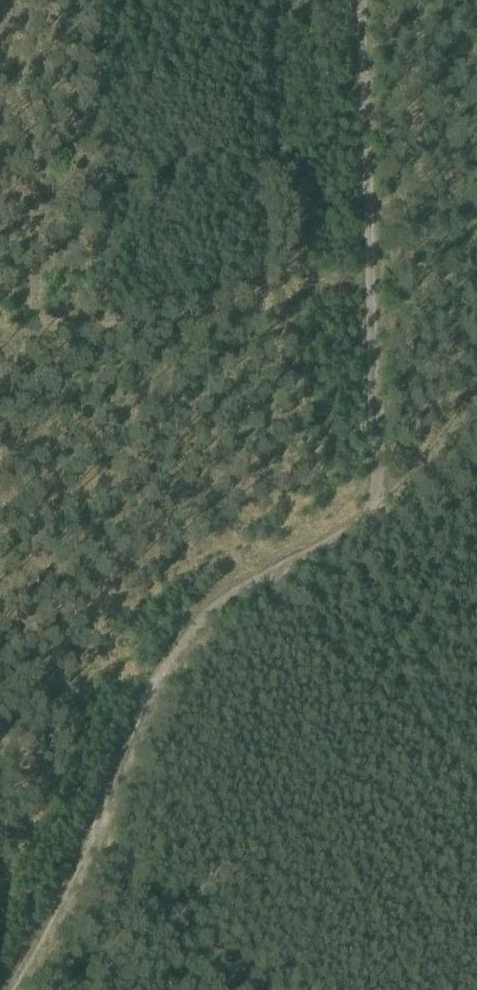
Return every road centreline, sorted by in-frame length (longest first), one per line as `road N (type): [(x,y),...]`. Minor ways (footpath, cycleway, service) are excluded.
road 1 (track): [(372,0),(374,508)]
road 2 (track): [(261,578),(335,687),(476,768)]
road 3 (track): [(476,385),(374,508)]
road 4 (track): [(374,508),(333,542),(261,578)]

